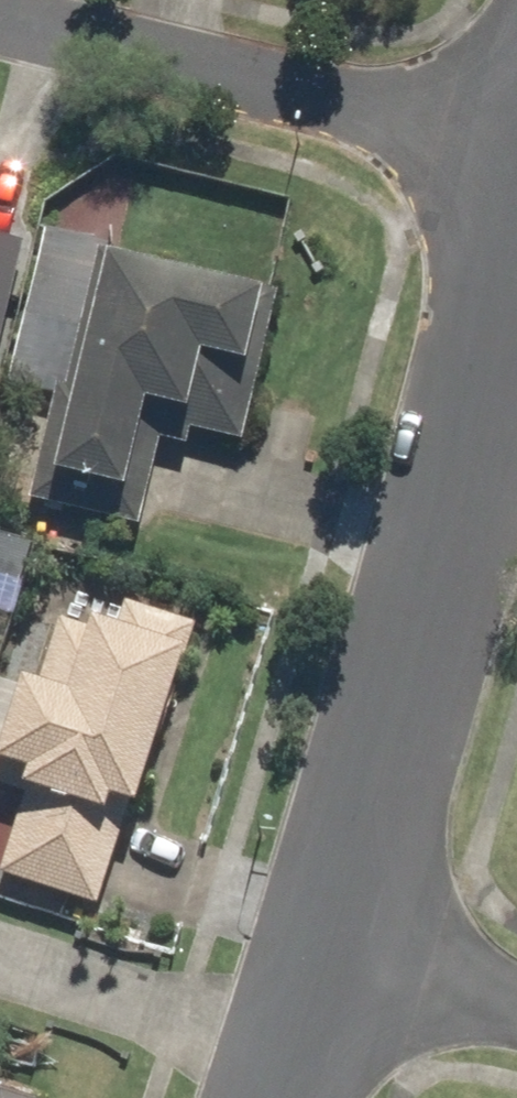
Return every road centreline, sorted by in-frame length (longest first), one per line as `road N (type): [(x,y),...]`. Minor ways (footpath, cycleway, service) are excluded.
road 1 (residential): [(516,276),(332,955)]
road 2 (residential): [(0,26),(516,156)]
road 3 (residential): [(332,955),(516,1015)]
road 4 (residential): [(332,955),(285,1097)]

